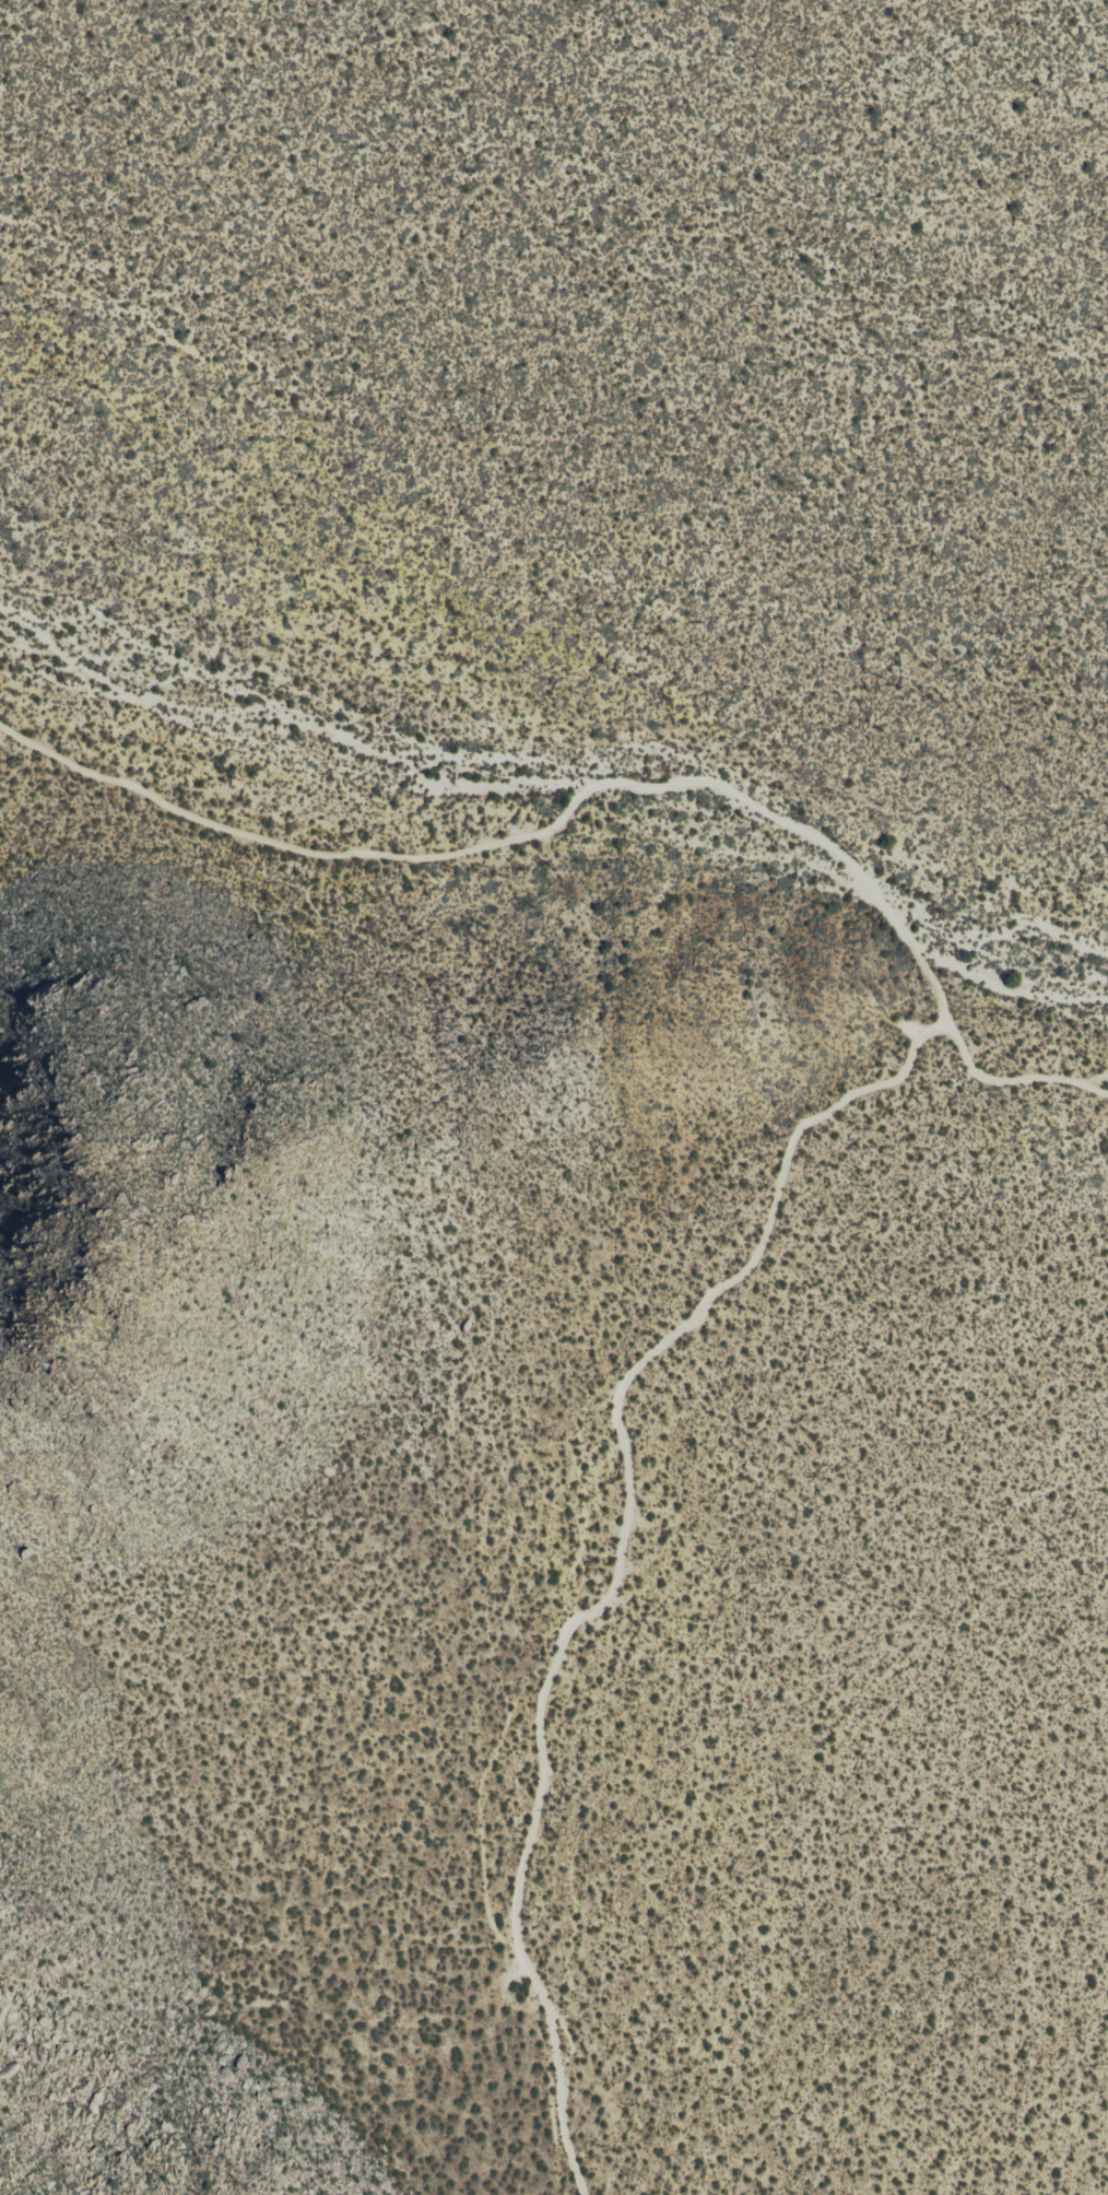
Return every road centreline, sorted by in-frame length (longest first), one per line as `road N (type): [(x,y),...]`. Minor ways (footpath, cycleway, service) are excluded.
road 1 (track): [(580,2194),(558,2124),(552,2034),(514,1941),(515,1875),(538,1777),(541,1688),(562,1639),(611,1576),(626,1514),(615,1409),(624,1372),(744,1265),(768,1220),(792,1134),(822,1108),(901,1067),(943,1023),(943,1000),(863,877),(835,848),(700,782),(649,788),(614,780),(580,793),(550,824),(429,857),(316,854),(190,817),(0,725)]
road 2 (track): [(1107,1093),(1070,1080),(983,1079),(966,1066),(943,1023)]

